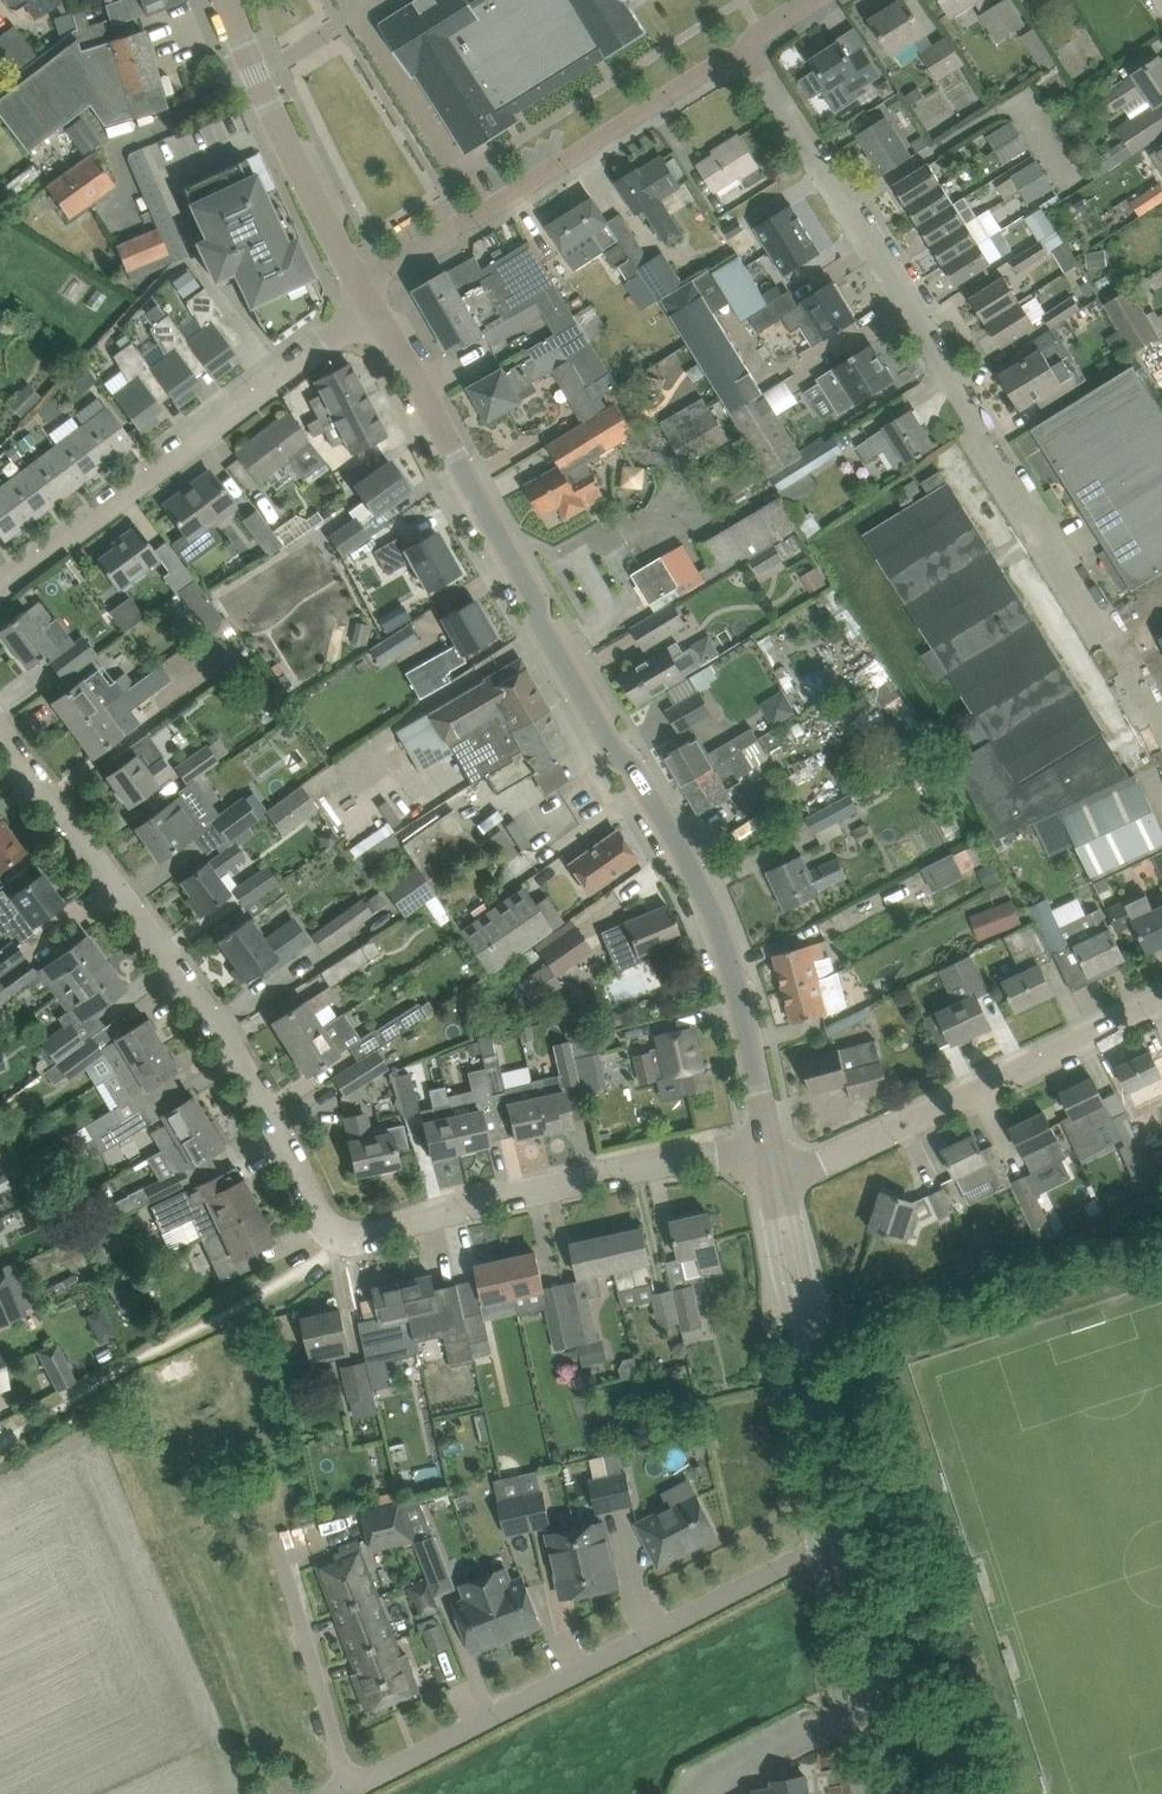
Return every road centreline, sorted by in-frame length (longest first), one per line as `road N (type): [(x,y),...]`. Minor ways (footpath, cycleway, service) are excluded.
road 1 (residential): [(0,729),(235,1041),(342,1233),(772,1153)]
road 2 (secondary): [(772,1153),(728,945),(668,826),(585,703),(379,304)]
road 3 (residential): [(844,1541),(353,1793),(284,1553)]
road 4 (residential): [(1161,731),(752,45)]
road 5 (residential): [(0,589),(379,304)]
road 6 (unclassified): [(368,283),(752,45)]
road 7 (residential): [(778,1182),(1161,999)]
road 8 (secondary): [(844,1541),(778,1182)]
road 9 (secondary): [(368,283),(260,78),(228,0)]
road 10 (secondary): [(893,1793),(844,1541)]

